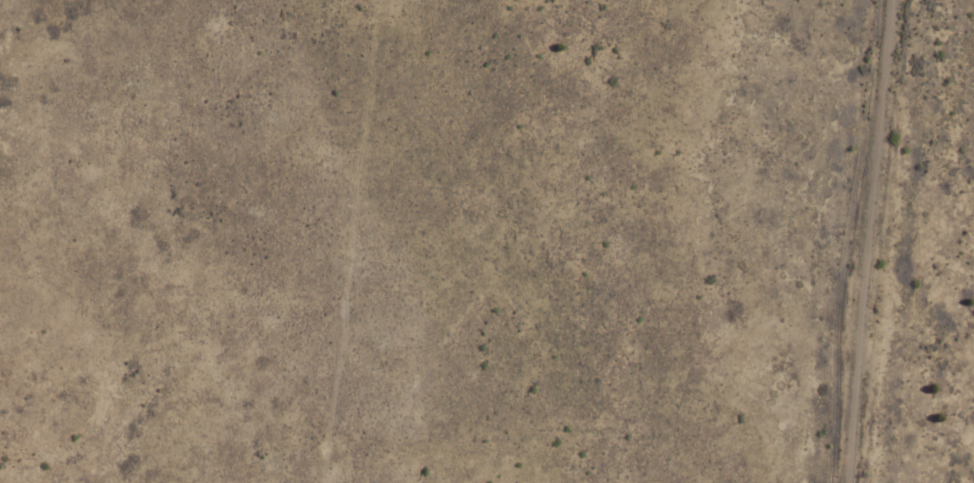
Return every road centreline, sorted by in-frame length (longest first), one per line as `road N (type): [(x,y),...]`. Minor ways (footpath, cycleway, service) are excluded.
road 1 (track): [(325,472),(736,0)]
road 2 (residential): [(849,482),(891,0)]
road 3 (track): [(325,472),(378,0)]

